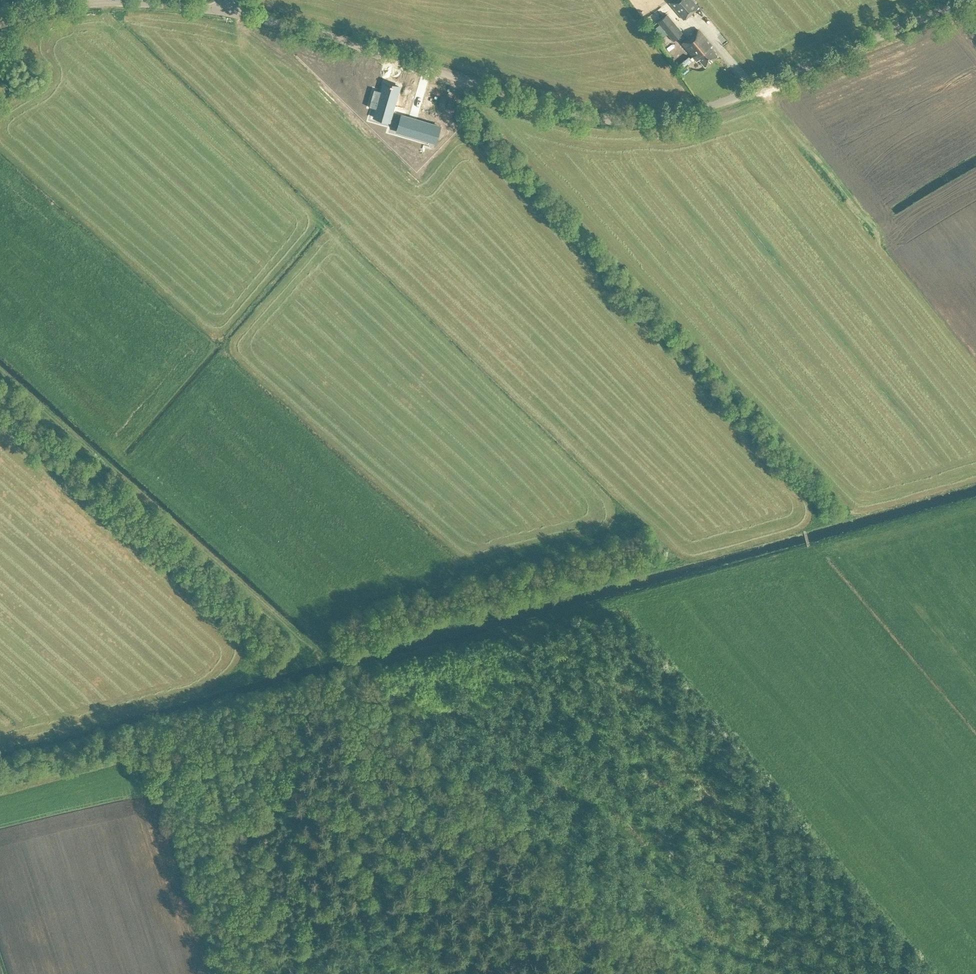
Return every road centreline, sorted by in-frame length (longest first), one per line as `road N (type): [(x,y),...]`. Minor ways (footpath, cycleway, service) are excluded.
road 1 (unclassified): [(224,10),(306,28),(560,109),(648,120),(734,97),(960,0)]
road 2 (unclassified): [(0,20),(88,3),(224,10)]

